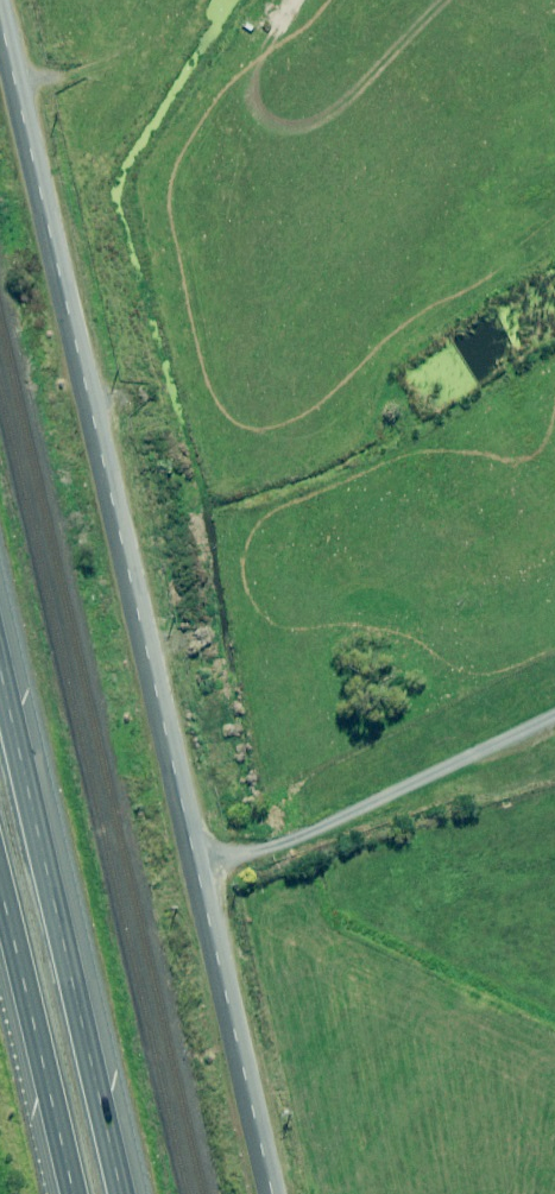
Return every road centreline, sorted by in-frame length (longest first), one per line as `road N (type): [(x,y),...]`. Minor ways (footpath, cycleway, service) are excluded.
road 1 (unclassified): [(2,0),(276,1193)]
road 2 (motorway): [(0,666),(123,1193)]
road 3 (motorway): [(69,1193),(0,914)]

